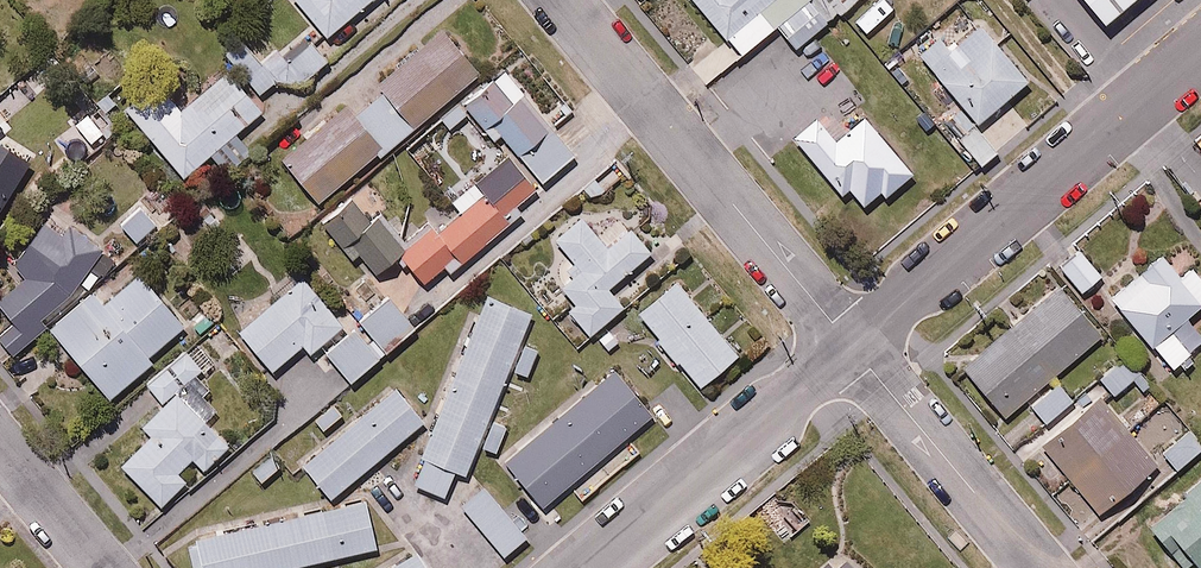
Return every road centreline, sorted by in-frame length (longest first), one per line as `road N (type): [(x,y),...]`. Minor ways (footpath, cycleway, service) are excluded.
road 1 (residential): [(853,347),(1200,52)]
road 2 (residential): [(561,0),(853,347)]
road 3 (residential): [(587,567),(853,347)]
road 4 (residential): [(853,347),(1036,567)]
road 5 (residential): [(0,446),(103,567)]

